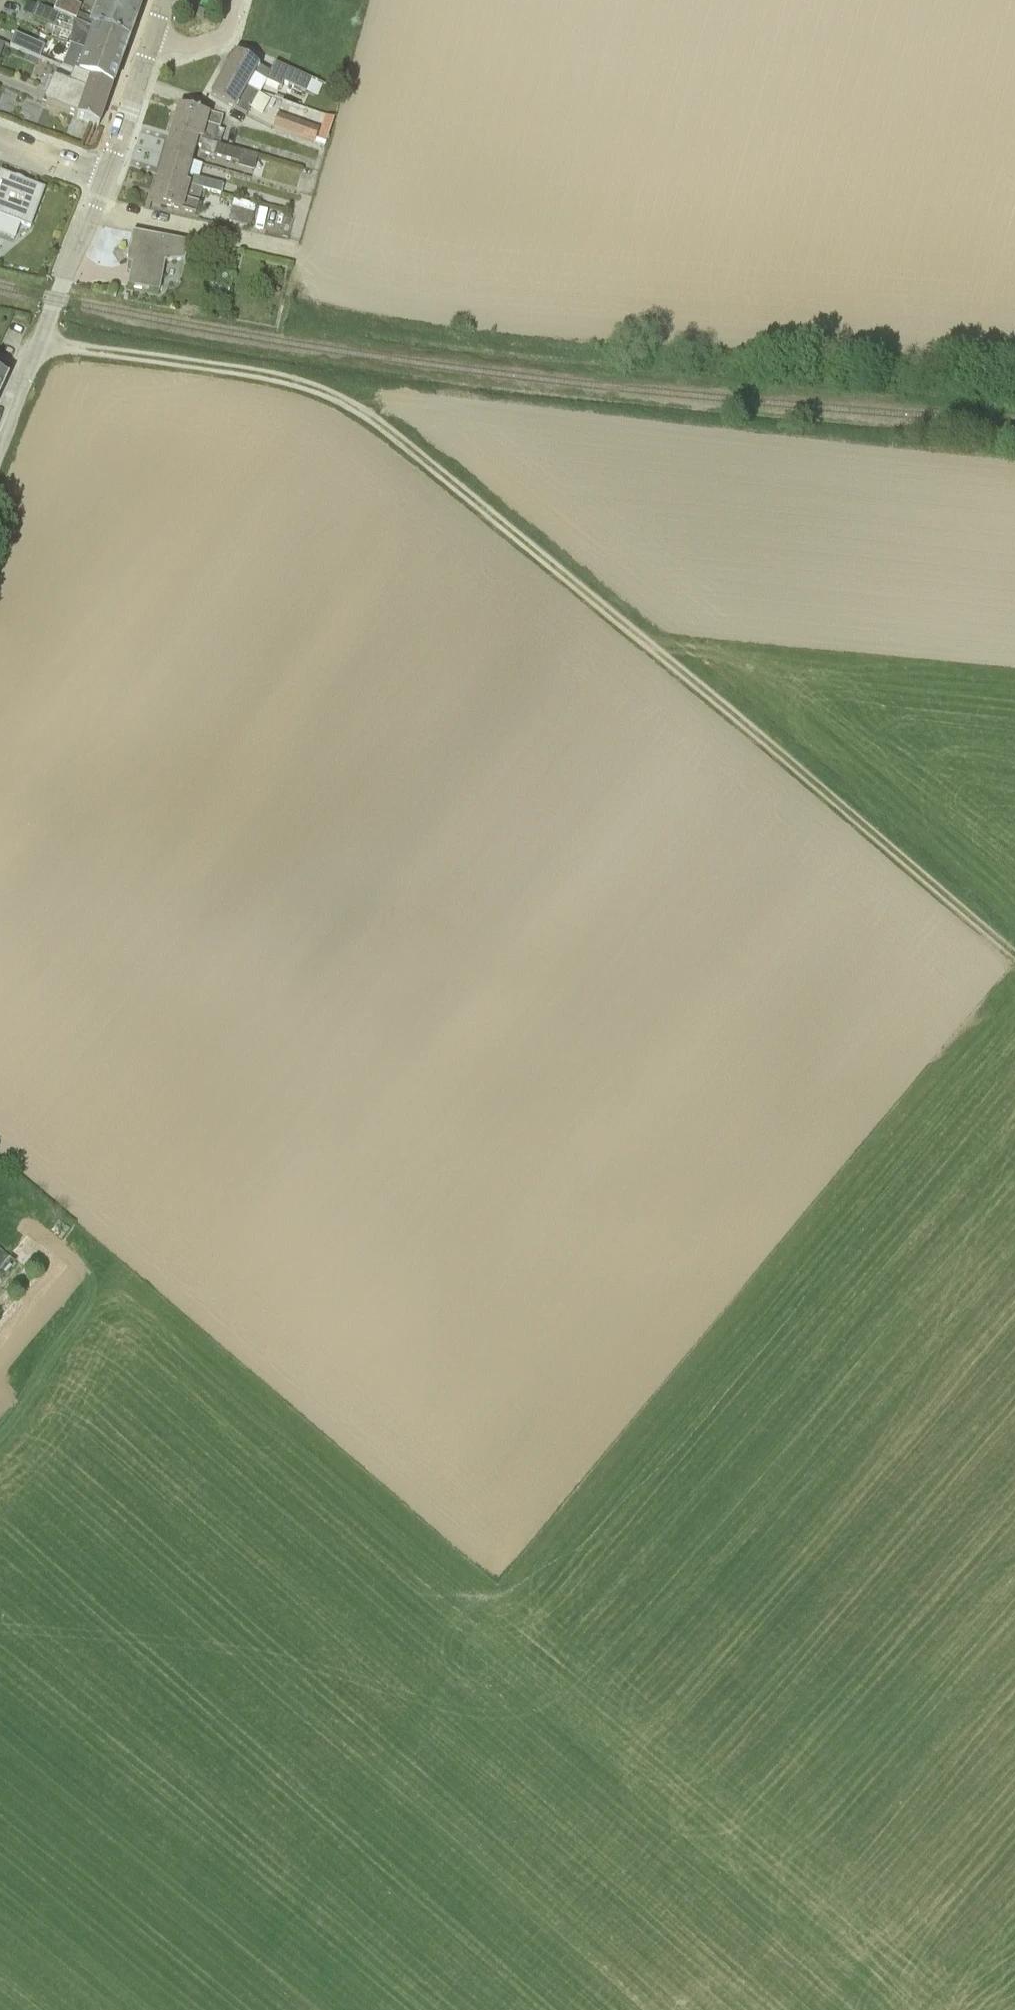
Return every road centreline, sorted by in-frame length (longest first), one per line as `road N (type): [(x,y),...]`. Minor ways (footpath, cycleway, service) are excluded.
road 1 (track): [(39,344),(288,380),(362,413),(659,652),(1014,955)]
road 2 (unclassified): [(63,283),(3,438)]
road 3 (residential): [(106,177),(155,36)]

